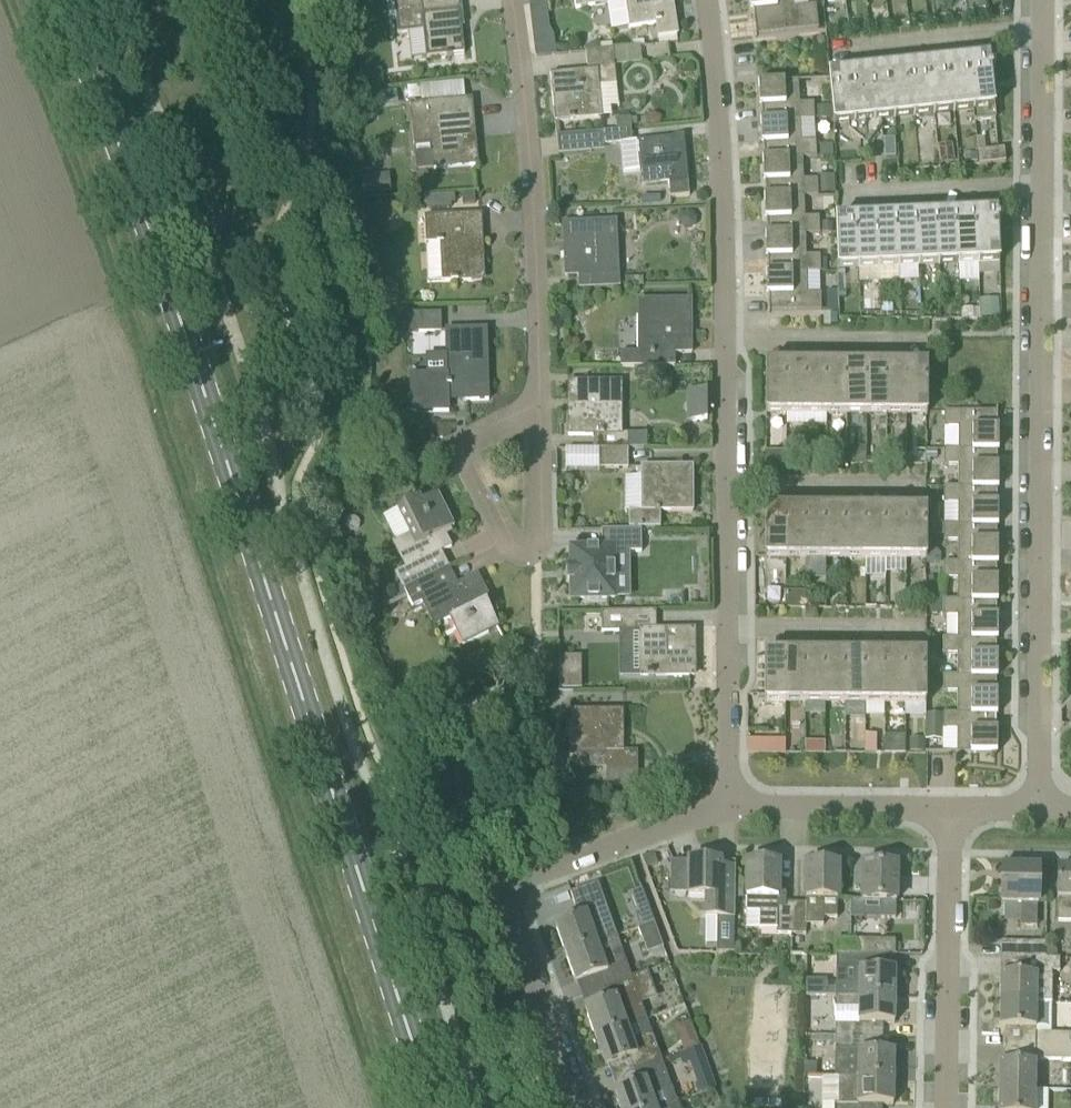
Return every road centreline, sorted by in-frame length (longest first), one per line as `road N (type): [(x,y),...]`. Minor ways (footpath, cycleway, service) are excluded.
road 1 (primary): [(433,1107),(102,102),(60,0)]
road 2 (residential): [(444,431),(514,560),(543,546),(547,503),(512,0)]
road 3 (residential): [(1040,807),(1038,180)]
road 4 (residential): [(724,341),(722,189),(706,0)]
road 5 (residential): [(949,1107),(949,808)]
road 6 (residential): [(578,1107),(506,919),(509,880),(518,875)]
road 7 (residential): [(732,806),(518,875)]
road 8 (residential): [(949,808),(732,806)]
road 9 (residential): [(828,57),(1042,28)]
road 10 (residential): [(833,196),(1038,180)]
road 11 (residential): [(724,341),(922,343)]
road 12 (residential): [(918,631),(728,629)]
road 13 (residential): [(916,487),(729,486)]
road 14 (residential): [(732,806),(728,629)]
road 15 (residential): [(1038,180),(1042,28)]
road 16 (residential): [(729,486),(724,341)]
road 17 (residential): [(728,629),(729,486)]

